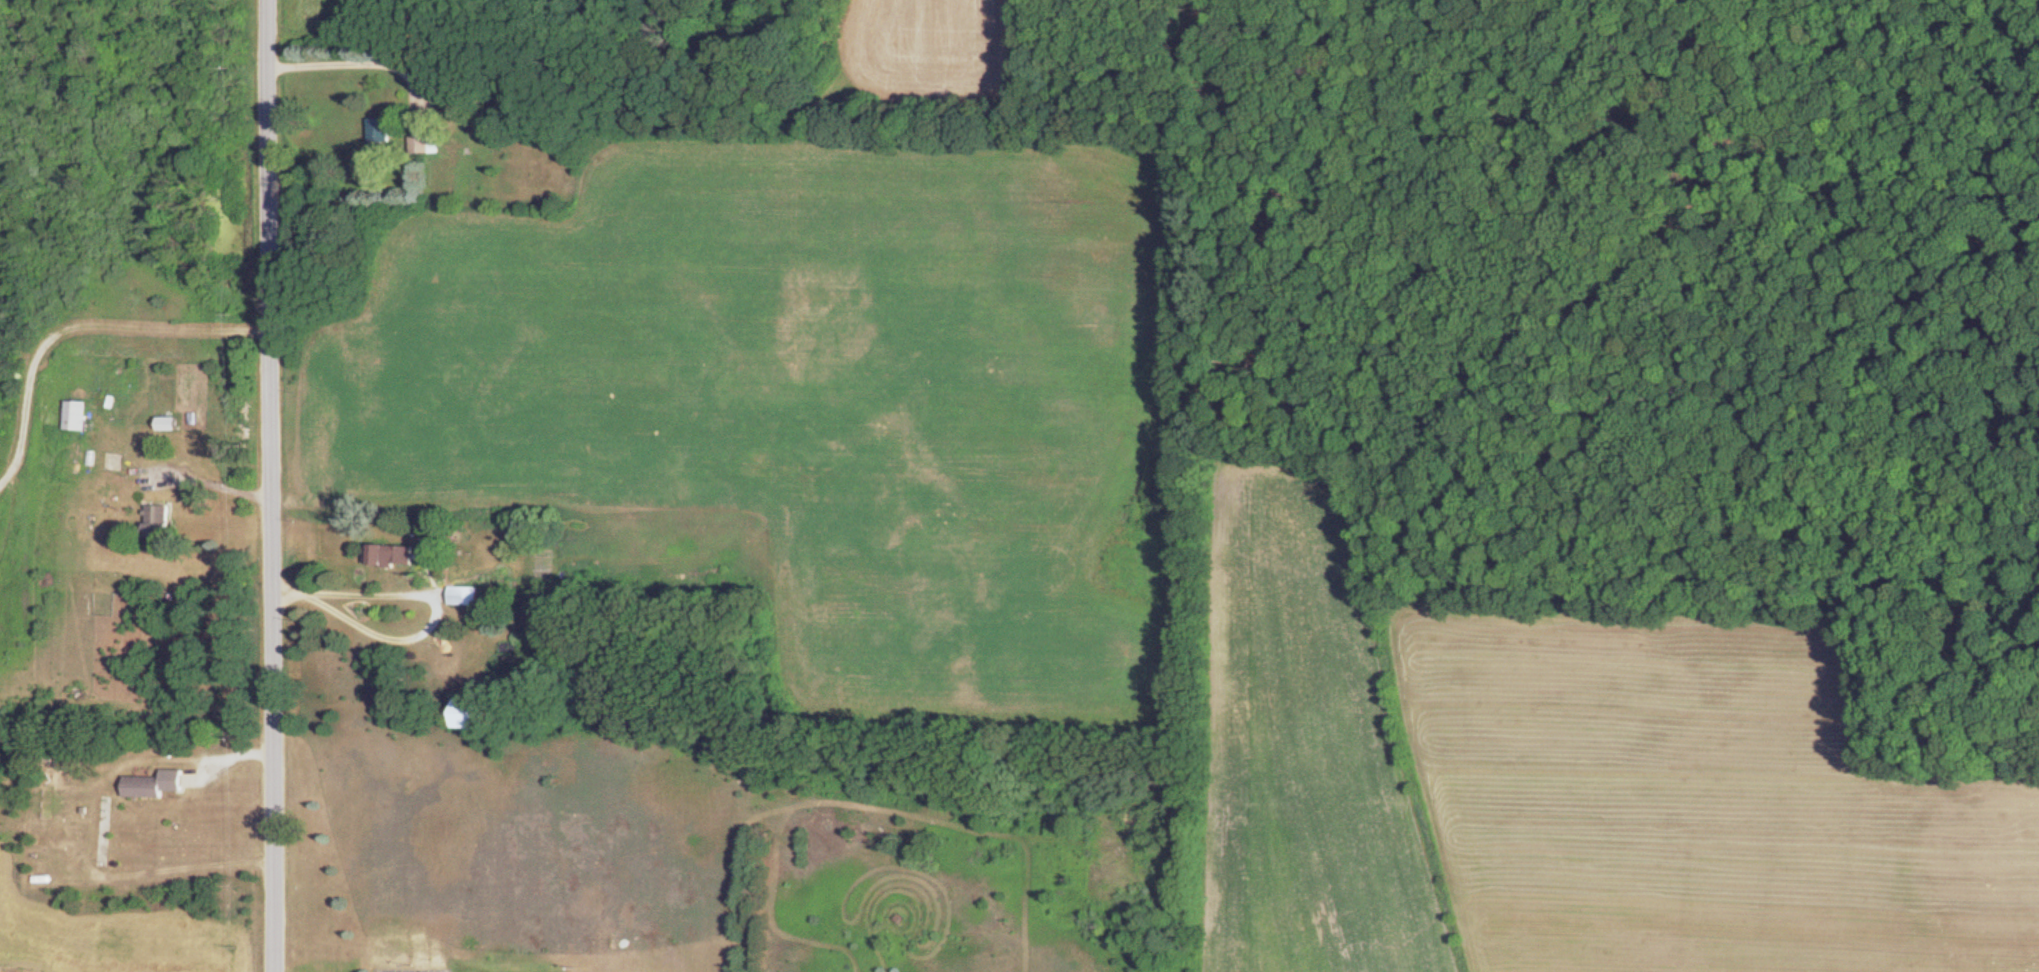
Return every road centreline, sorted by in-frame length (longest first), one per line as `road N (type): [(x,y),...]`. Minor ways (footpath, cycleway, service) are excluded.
road 1 (tertiary): [(259,0),(263,971)]

